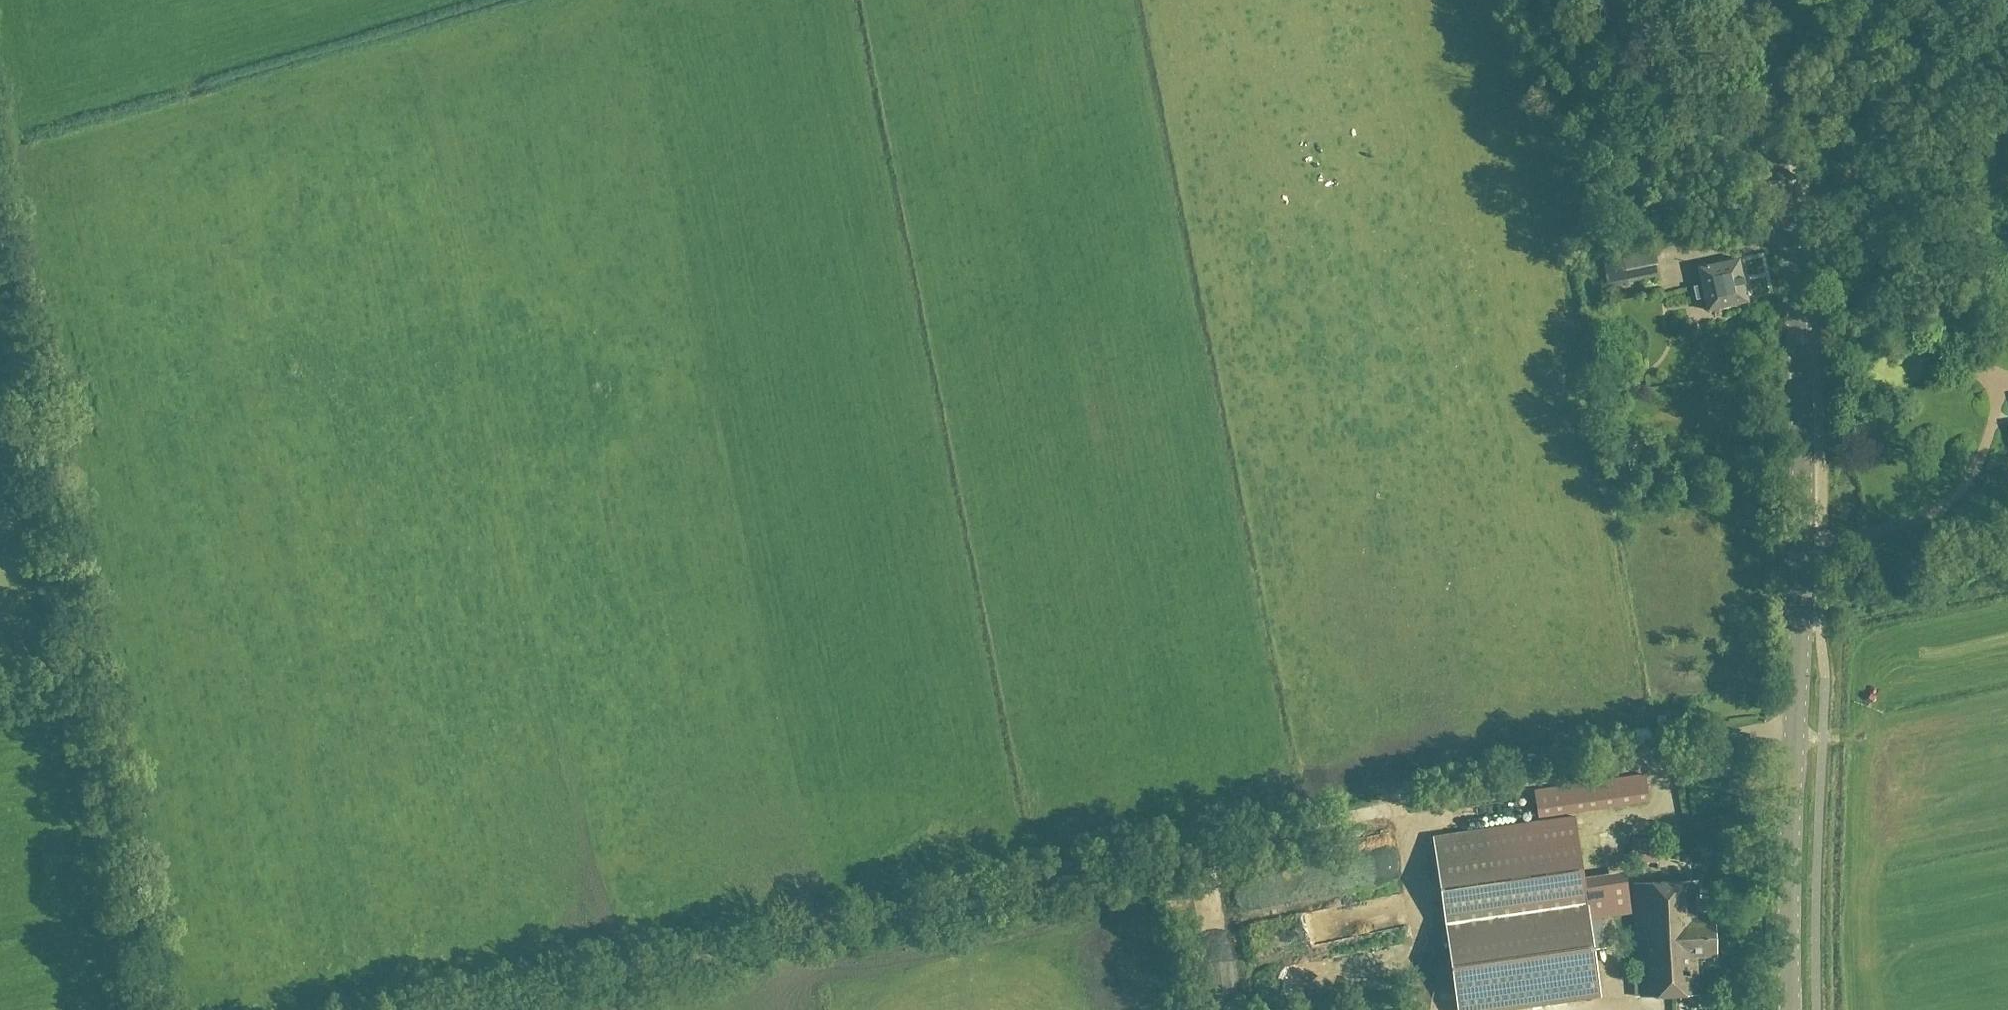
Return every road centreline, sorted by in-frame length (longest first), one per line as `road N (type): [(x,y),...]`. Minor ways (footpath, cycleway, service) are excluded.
road 1 (track): [(1794,734),(1765,733),(455,1009)]
road 2 (tertiary): [(1789,1009),(1802,514),(1786,219)]
road 3 (track): [(156,1009),(0,243)]
road 4 (track): [(2007,52),(1803,213)]
road 5 (tertiary): [(1786,219),(1739,0)]

